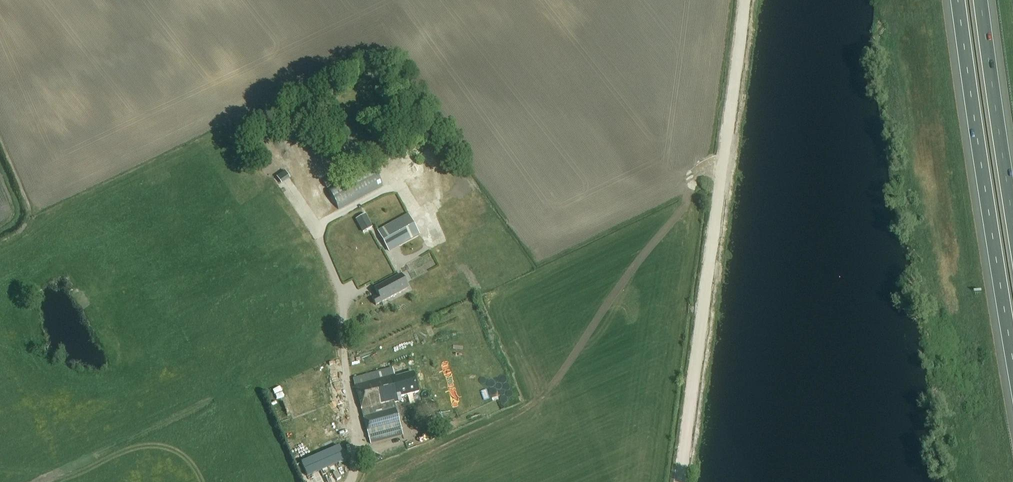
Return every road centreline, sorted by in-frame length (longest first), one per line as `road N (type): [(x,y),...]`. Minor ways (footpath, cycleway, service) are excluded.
road 1 (unclassified): [(681,481),(745,0)]
road 2 (track): [(351,481),(360,450),(343,351),(345,301),(317,229),(398,184)]
road 3 (motorway): [(956,0),(1012,345)]
road 4 (motorway): [(1012,200),(983,0)]

